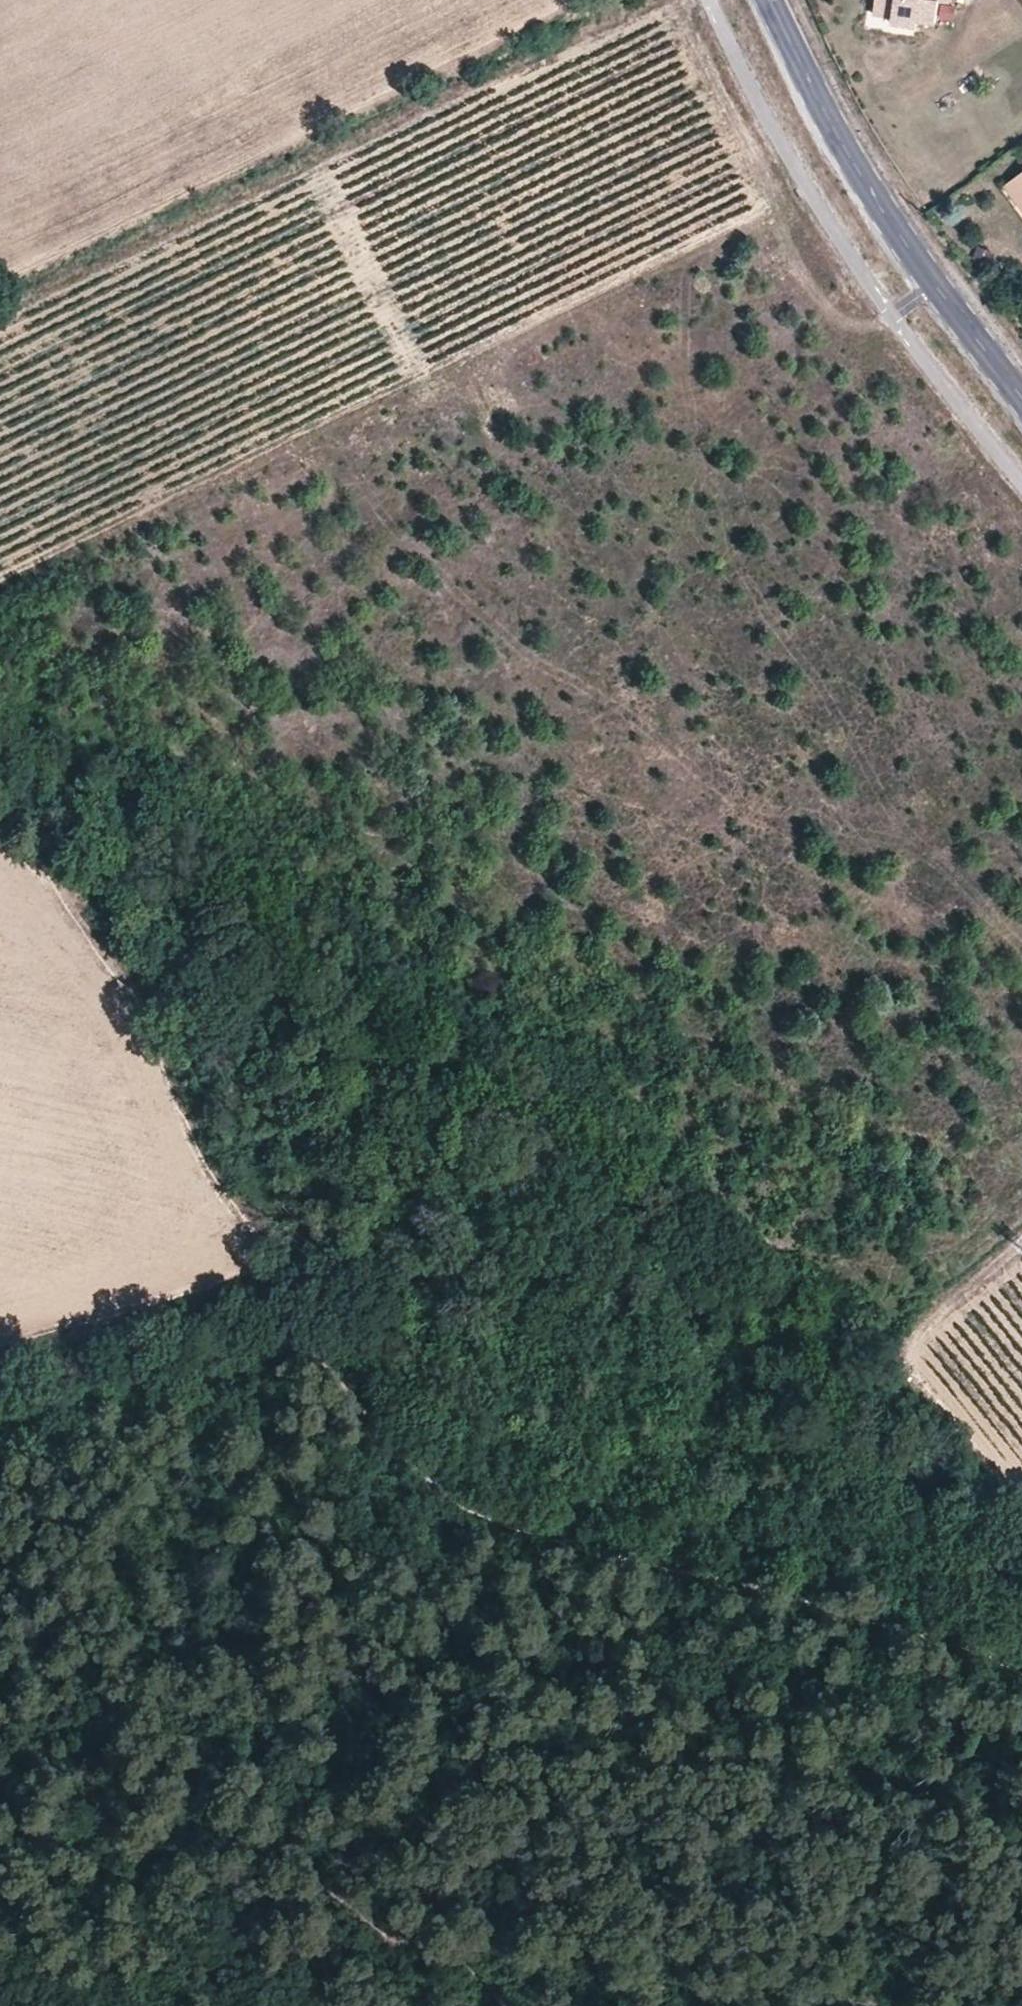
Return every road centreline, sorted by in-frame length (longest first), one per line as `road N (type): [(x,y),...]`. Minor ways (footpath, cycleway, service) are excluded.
road 1 (track): [(0,1869),(56,1830),(177,1829),(273,1867),(354,1920),(444,2005)]
road 2 (tertiary): [(1021,403),(848,153),(771,0)]

